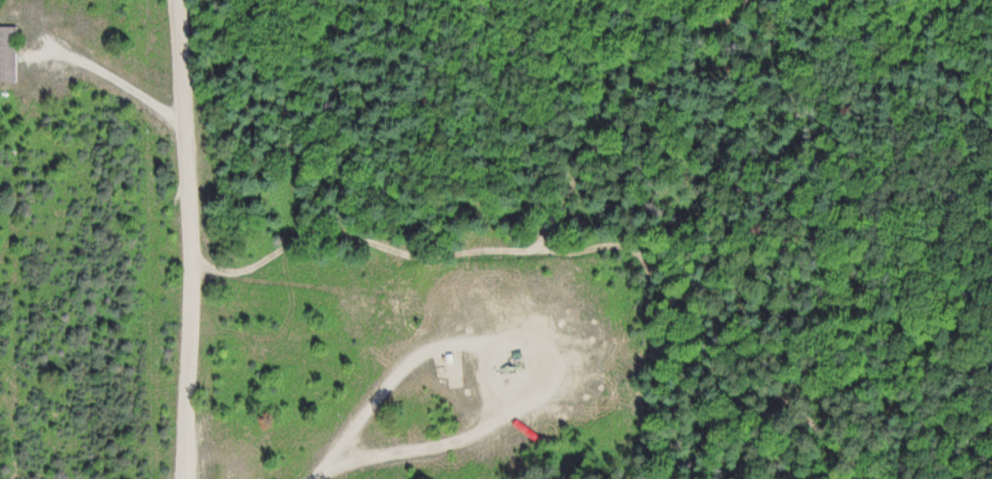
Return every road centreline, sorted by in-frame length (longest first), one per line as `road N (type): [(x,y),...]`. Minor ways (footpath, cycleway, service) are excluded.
road 1 (track): [(658,352),(653,270),(625,246),(411,251),(345,233),(314,235),(227,270),(193,241)]
road 2 (residential): [(185,478),(193,241),(180,117),(181,0)]
road 3 (track): [(658,352),(756,383),(813,419),(860,469),(880,478)]

